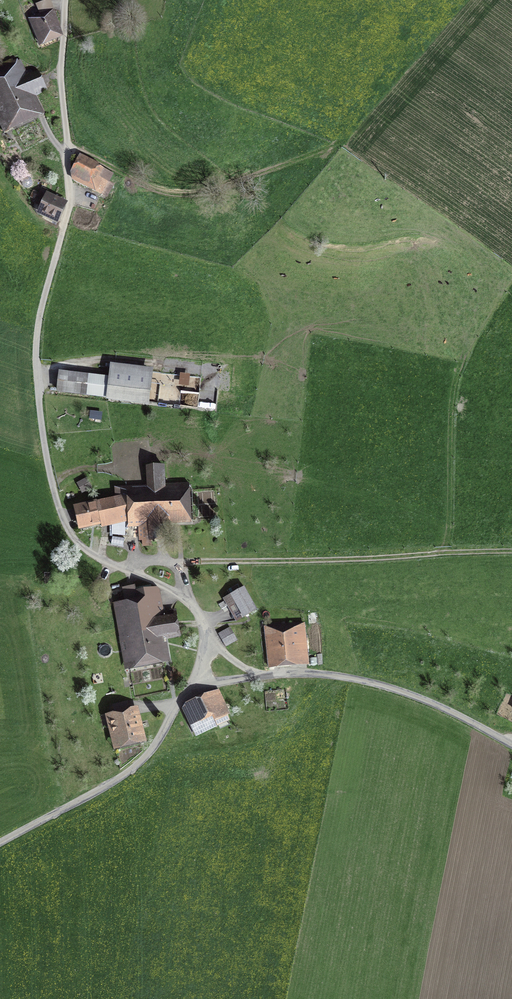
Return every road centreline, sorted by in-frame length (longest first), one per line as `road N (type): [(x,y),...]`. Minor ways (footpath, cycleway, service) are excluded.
road 1 (track): [(511,551),(177,562)]
road 2 (unclassified): [(0,843),(132,769),(192,690),(262,675)]
road 3 (track): [(67,141),(175,194),(205,191),(331,146)]
road 4 (unclassified): [(262,675),(383,685),(511,746)]

